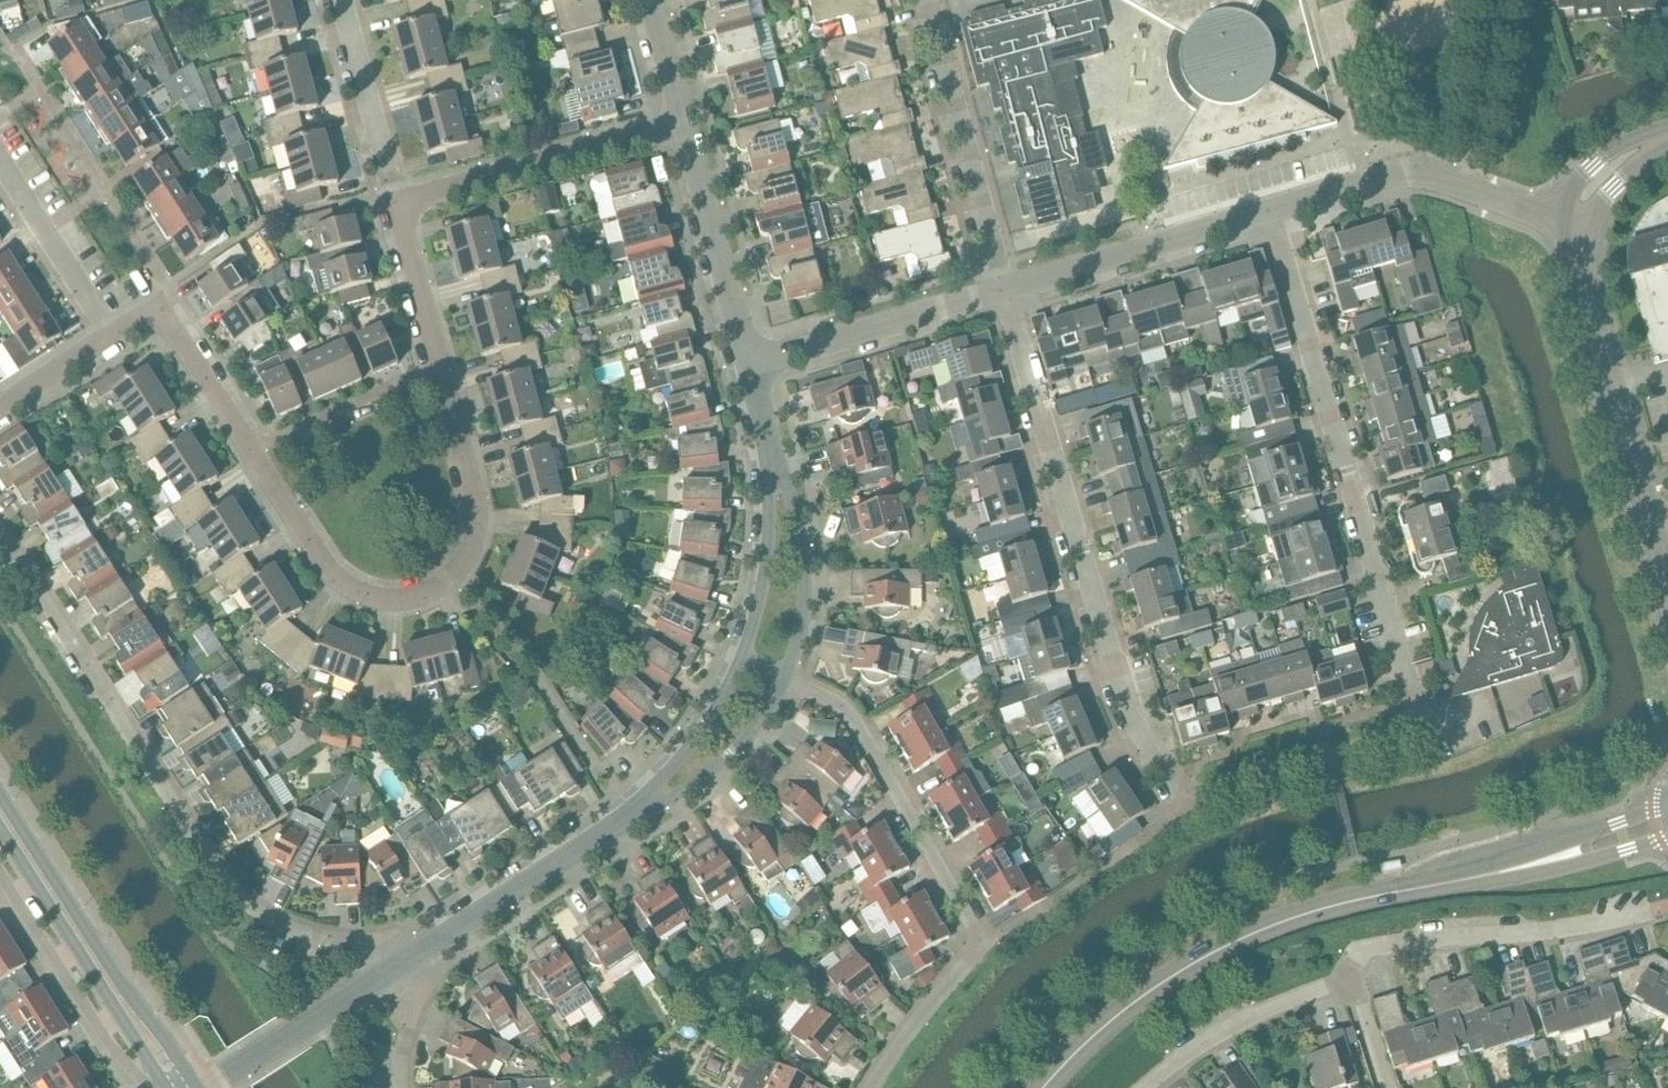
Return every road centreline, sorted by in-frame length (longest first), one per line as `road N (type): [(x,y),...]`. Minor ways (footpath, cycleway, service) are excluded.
road 1 (residential): [(1004,288),(1137,729),(1191,793),(1331,757),(1408,726),(1418,701),(1273,211)]
road 2 (residential): [(408,961),(371,941),(285,916),(233,876),(0,525)]
road 3 (residential): [(870,1087),(981,942),(854,722),(784,679)]
road 4 (secondary): [(1043,1087),(1127,1007),(1223,947),(1327,907),(1484,875)]
road 5 (residential): [(252,446),(345,582),(379,595),(443,586),(465,565),(478,505),(440,370)]
road 6 (tertiary): [(198,1087),(0,793)]
road 7 (unclassified): [(1667,591),(1582,276)]
road 8 (residential): [(1353,979),(1364,948),(1521,934),(1650,910)]
road 9 (tertiary): [(0,825),(168,1087)]
road 10 (residential): [(1273,211),(1394,175),(1427,175),(1563,217)]
road 11 (residential): [(1004,288),(929,0)]
road 12 (residential): [(399,201),(679,125)]
road 13 (residential): [(1004,288),(1273,211)]
road 14 (residential): [(749,364),(1004,288)]
road 15 (residential): [(408,961),(627,818)]
road 16 (residential): [(749,364),(679,125)]
road 17 (residential): [(1142,1087),(1252,1016),(1353,979)]
road 18 (residential): [(208,1087),(408,961)]
road 19 (residential): [(784,679),(805,582),(802,539),(775,456)]
road 20 (residential): [(116,334),(161,305),(252,446)]
road 21 (residential): [(627,818),(676,795),(733,752),(784,679)]
road 22 (residential): [(116,334),(0,157)]
road 23 (residential): [(399,201),(346,0)]
road 24 (residential): [(252,446),(440,370)]
road 25 (residential): [(775,456),(763,576),(741,655)]
road 26 (residential): [(741,655),(707,721),(627,818)]
road 27 (secondary): [(1667,798),(1651,812),(1484,875)]
road 28 (secondary): [(1484,875),(1566,867),(1667,840)]
road 29 (residential): [(440,370),(399,201)]
road 30 (unclassified): [(1667,130),(1622,139),(1591,165),(1563,217)]
road 31 (residential): [(0,409),(116,334)]
road 32 (residential): [(679,125),(649,0)]
road 33 (residential): [(408,961),(403,1087)]

